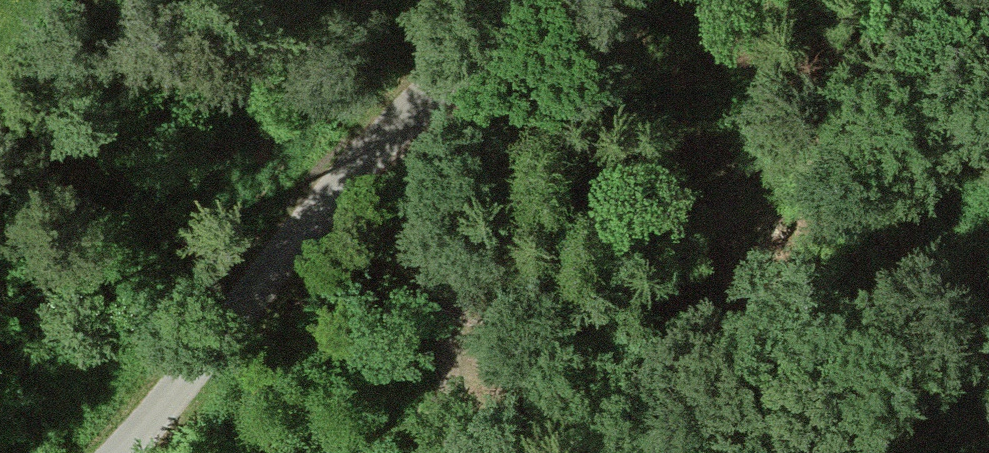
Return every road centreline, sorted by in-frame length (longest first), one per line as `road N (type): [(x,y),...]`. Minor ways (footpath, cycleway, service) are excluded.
road 1 (track): [(452,281),(525,379),(561,382),(596,369),(632,343),(801,168),(880,101),(988,34)]
road 2 (tertiary): [(118,452),(348,178),(533,0)]
road 3 (track): [(438,452),(452,281),(446,190),(420,105)]

